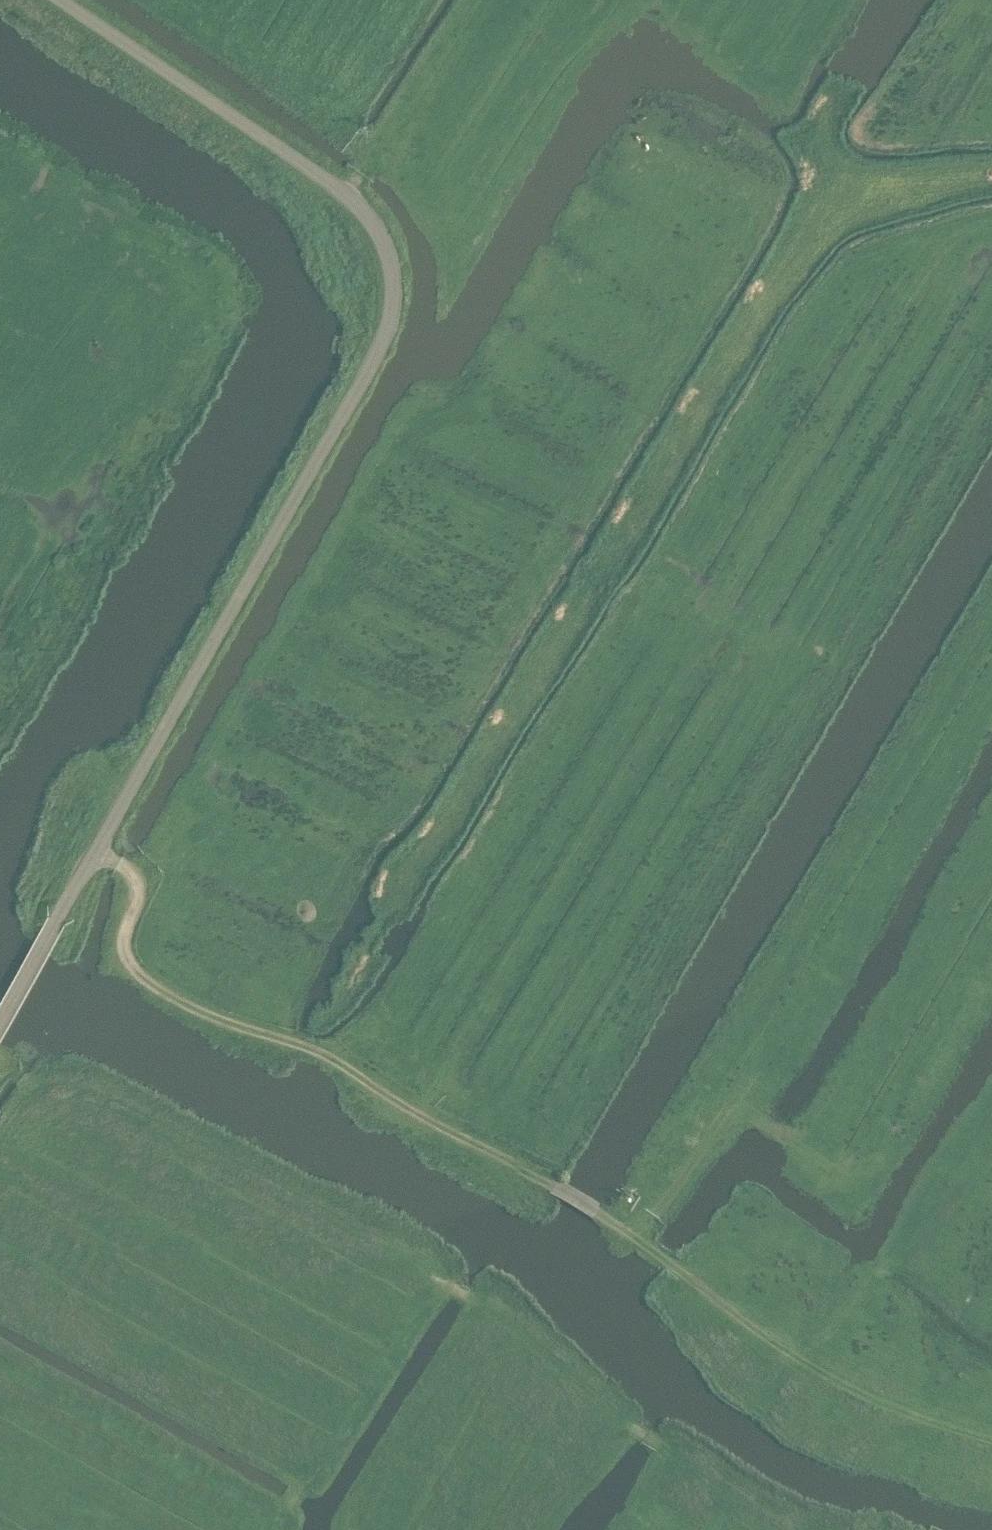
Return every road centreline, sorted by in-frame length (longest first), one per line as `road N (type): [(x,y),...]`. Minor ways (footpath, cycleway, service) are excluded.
road 1 (unclassified): [(0,1021),(382,351),(395,311),(396,269),(382,232),(356,199),(59,0)]
road 2 (track): [(991,1431),(823,1366),(627,1230),(326,1056),(156,991),(125,952),(135,887),(97,850)]

